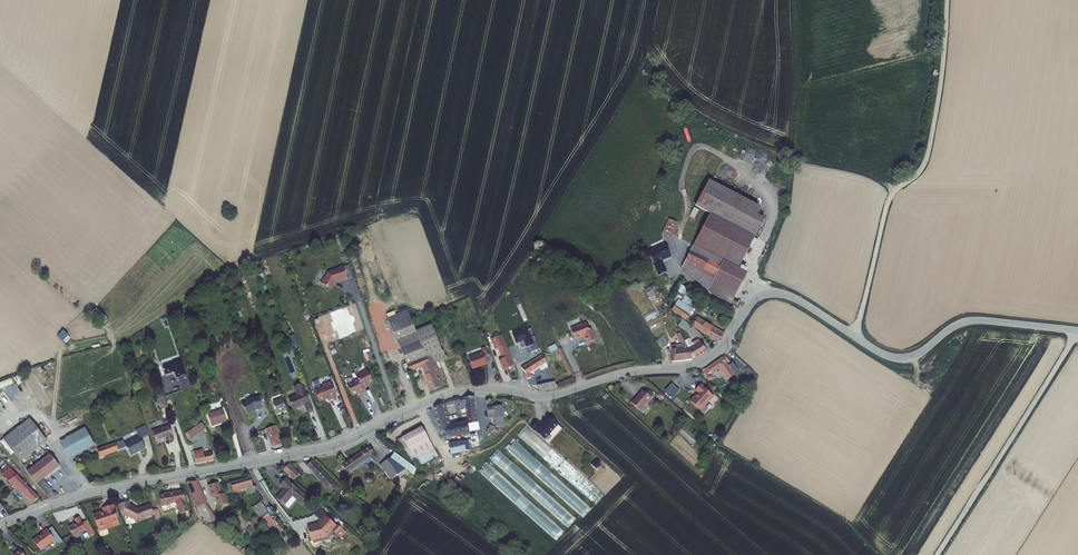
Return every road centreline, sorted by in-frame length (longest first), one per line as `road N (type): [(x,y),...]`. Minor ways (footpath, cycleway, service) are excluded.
road 1 (tertiary): [(0,525),(99,490),(337,446),(449,394),(492,389),(548,396),(633,371),(695,364),(719,350),(753,298),(768,291),(801,301),(891,357),(915,356),(967,321),(1077,331)]
road 2 (track): [(855,336),(891,201),(929,155),(947,0)]
road 3 (track): [(895,192),(873,175),(754,146),(690,111),(651,73)]
road 4 (track): [(938,554),(1077,331)]

